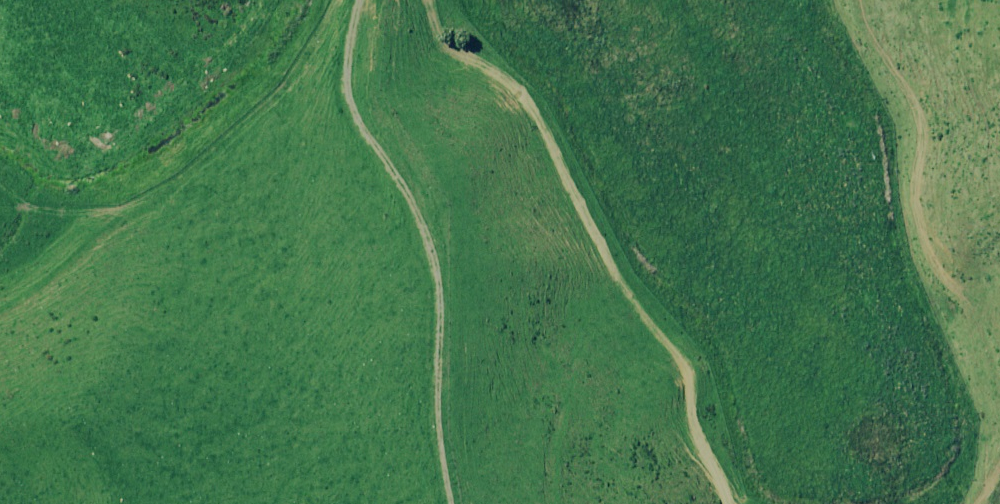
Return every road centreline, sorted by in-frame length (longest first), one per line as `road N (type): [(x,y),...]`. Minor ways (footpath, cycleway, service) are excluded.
road 1 (track): [(639,503),(649,488),(652,444),(585,322),(444,120),(421,30),(401,0)]
road 2 (track): [(856,0),(864,78),(954,326),(945,503)]
road 3 (track): [(298,0),(190,161),(144,202),(0,285)]

